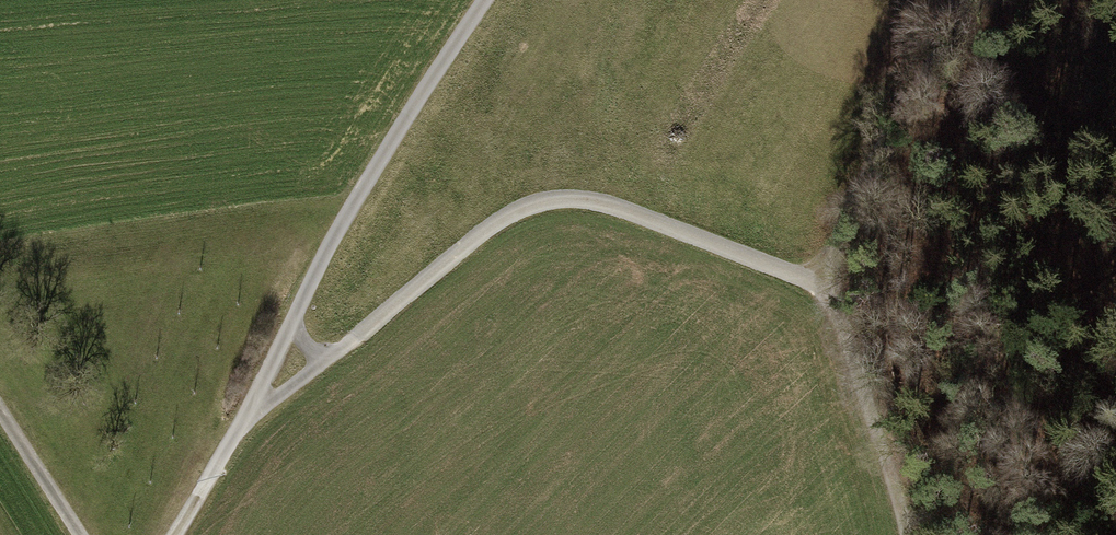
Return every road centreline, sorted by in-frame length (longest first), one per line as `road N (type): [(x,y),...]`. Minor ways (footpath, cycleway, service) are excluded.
road 1 (track): [(245,415),(501,223),(559,204),(611,205),(825,286)]
road 2 (track): [(489,0),(329,245),(245,415)]
road 3 (track): [(825,286),(915,94),(990,0)]
road 4 (track): [(910,534),(825,286)]
road 5 (track): [(0,405),(83,534)]
road 6 (track): [(245,415),(174,534)]

